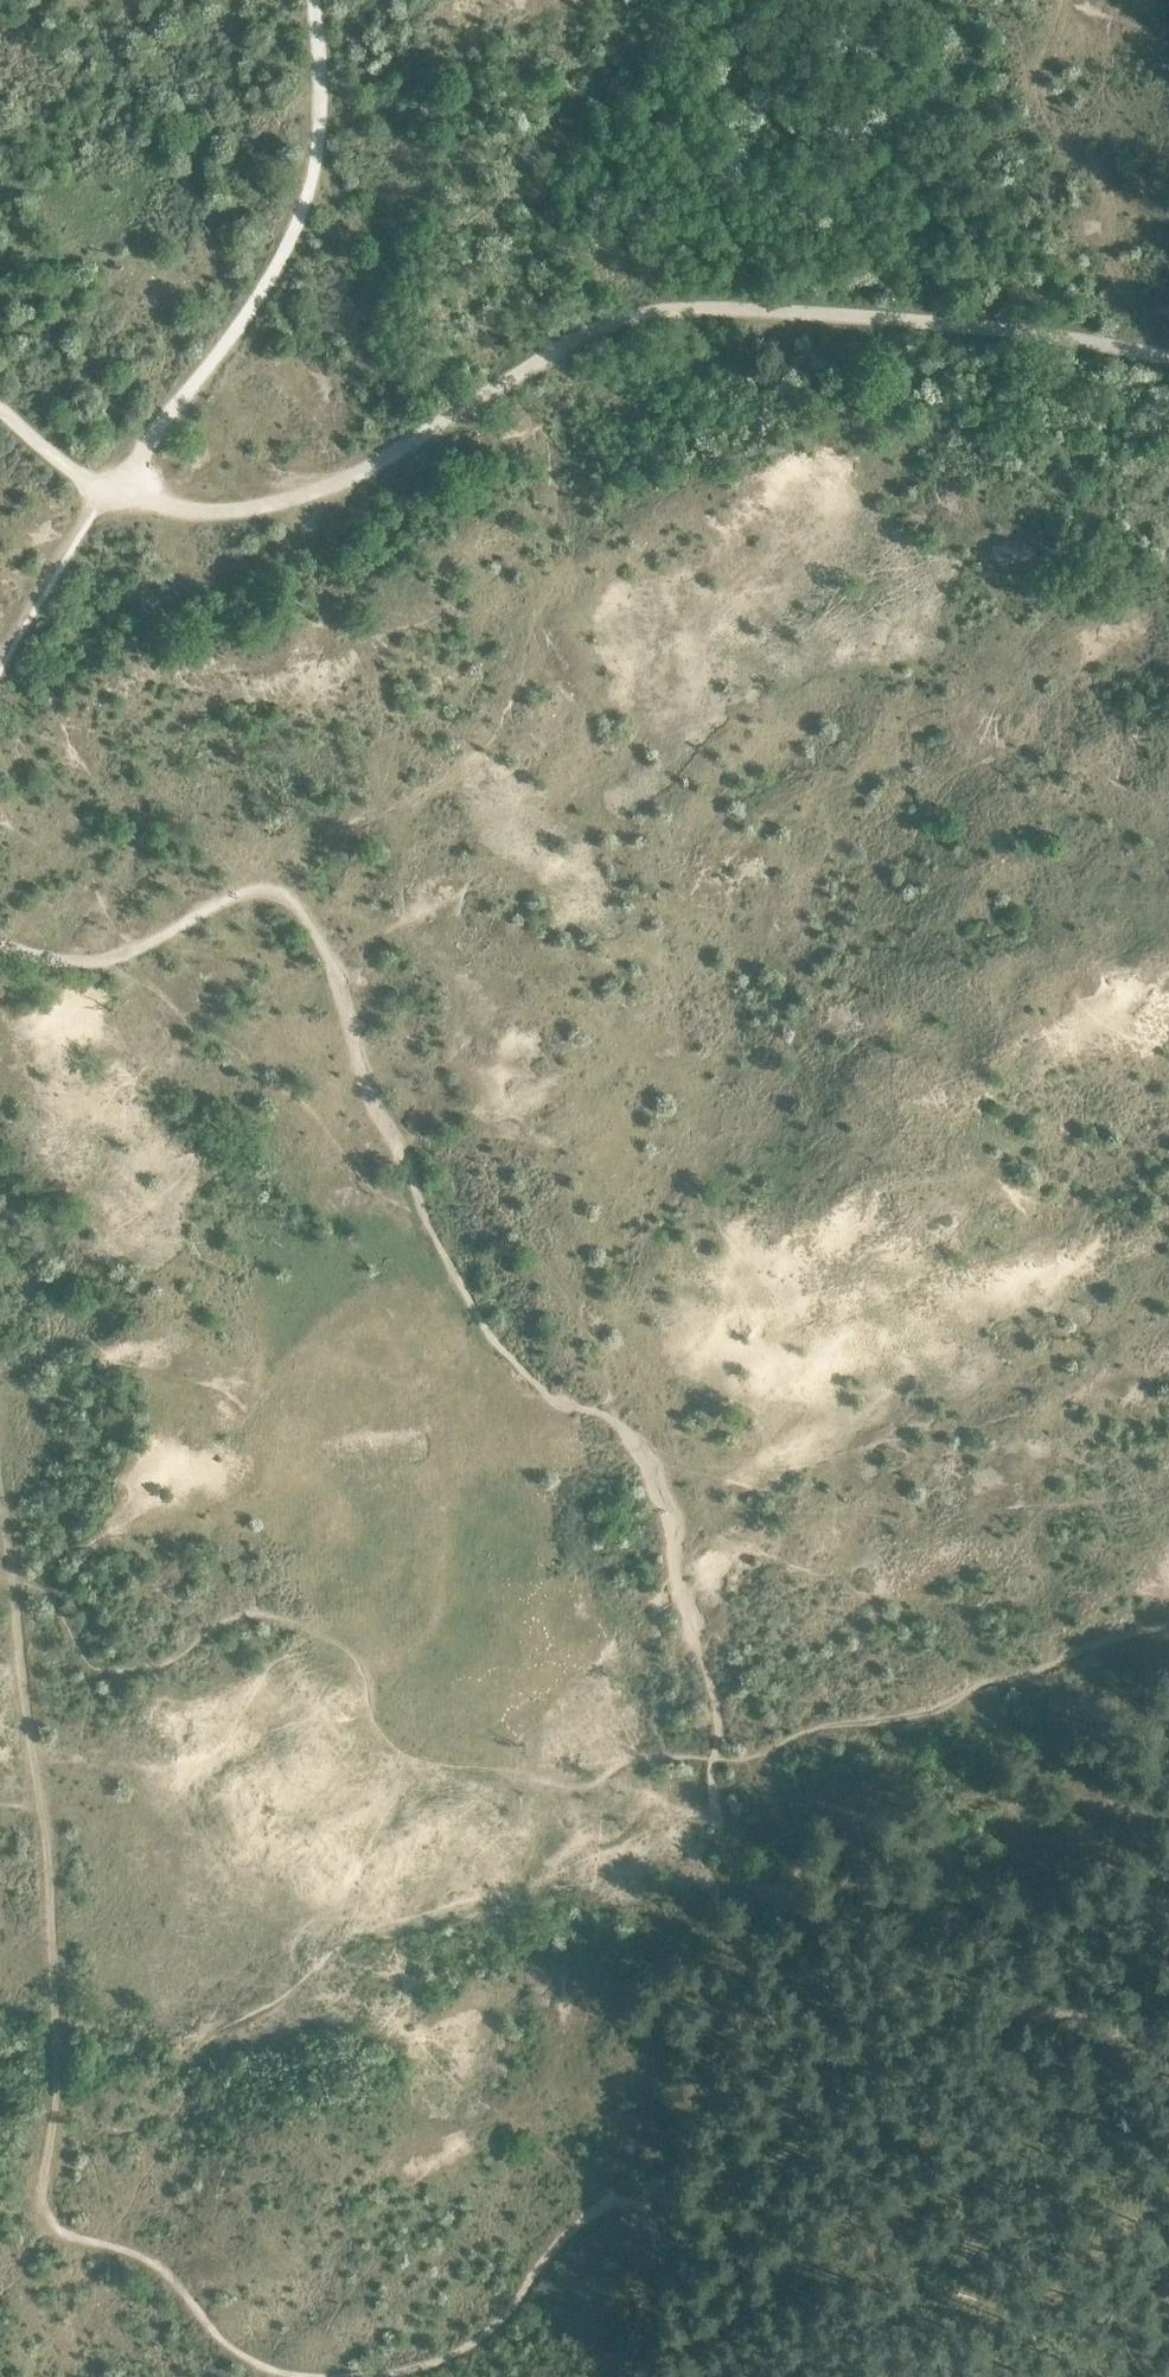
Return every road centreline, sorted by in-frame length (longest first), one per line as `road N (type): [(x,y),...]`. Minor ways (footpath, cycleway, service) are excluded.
road 1 (track): [(1168,355),(995,326),(751,307),(624,316),(565,345),(374,468),(304,495),(187,511),(107,495)]
road 2 (track): [(310,0),(319,106),(302,209),(228,337),(107,495)]
road 3 (track): [(107,495),(0,407)]

